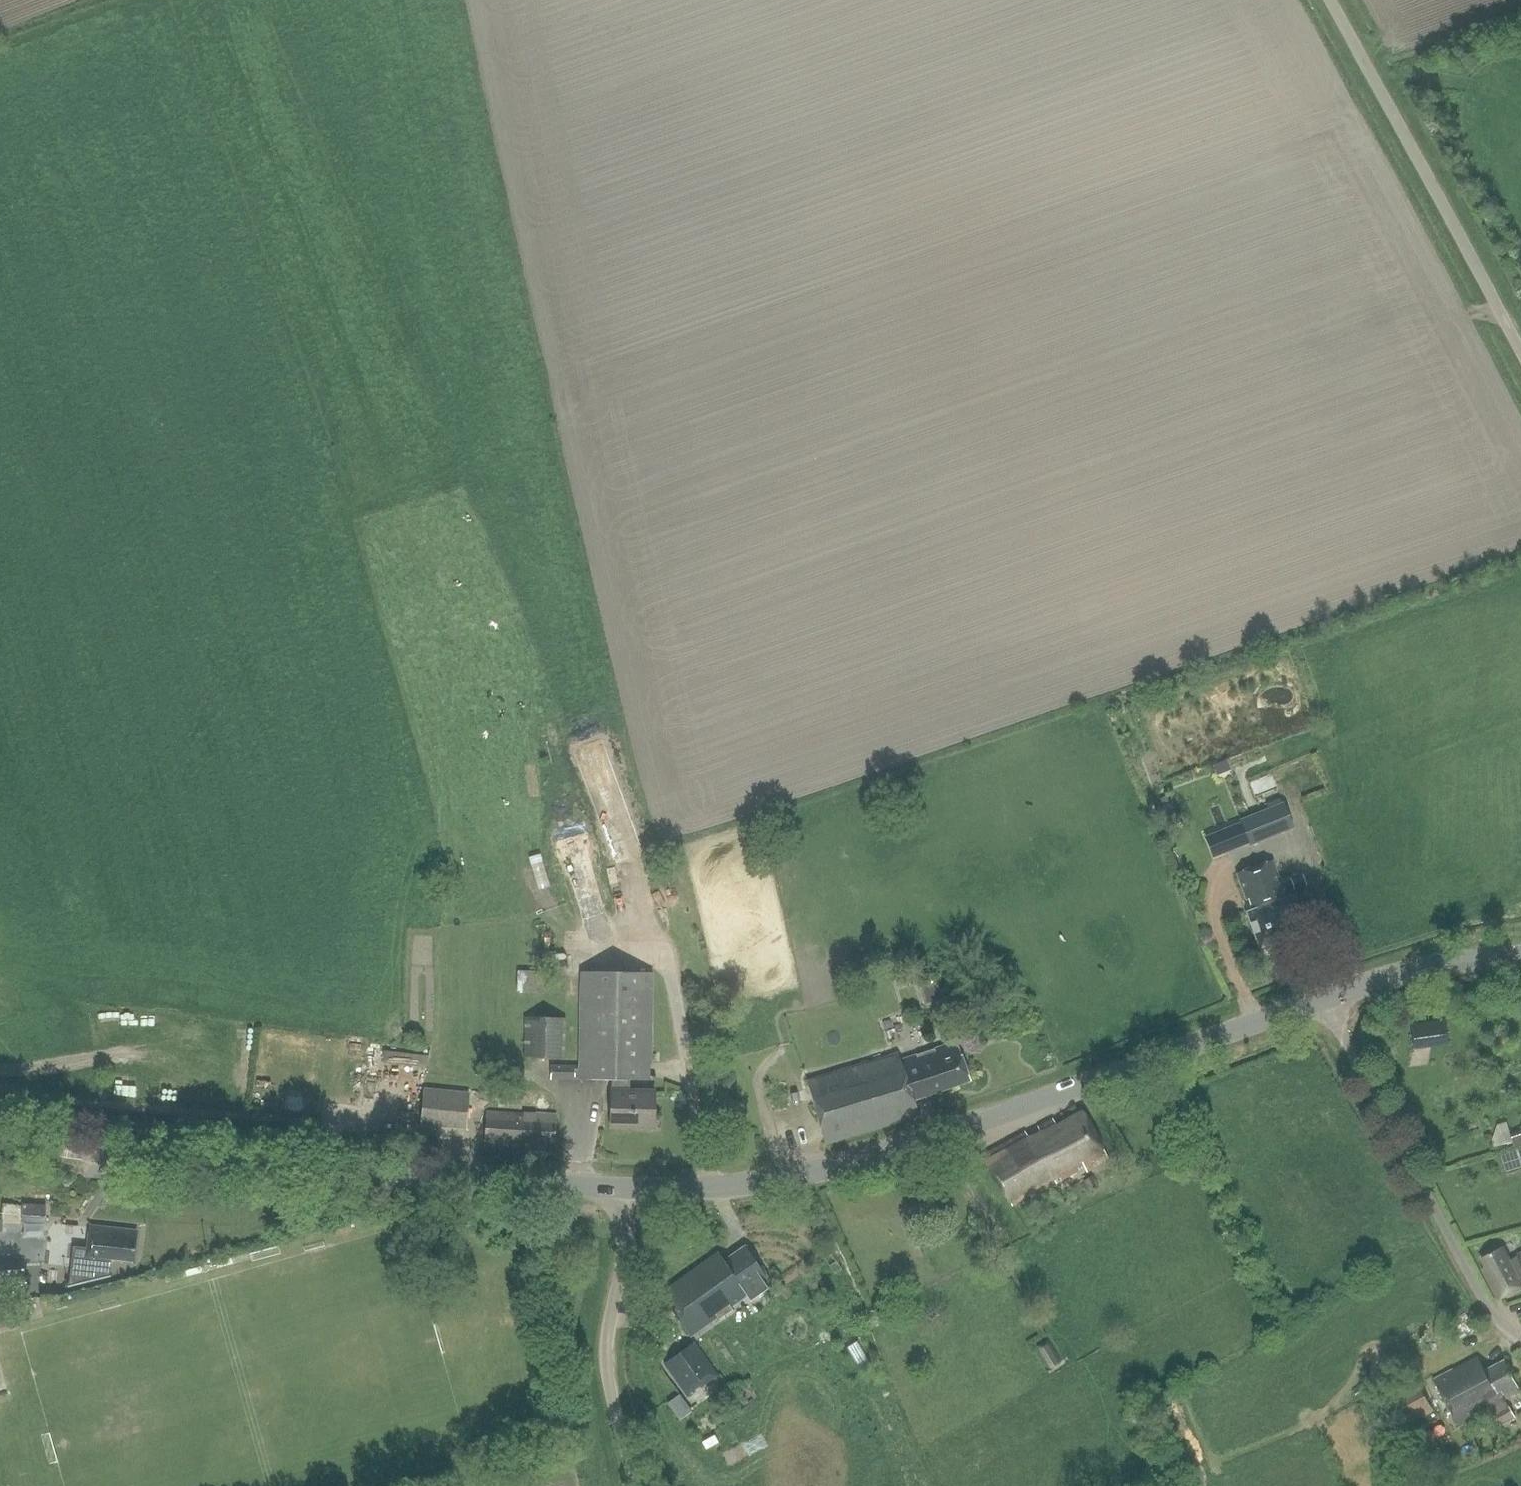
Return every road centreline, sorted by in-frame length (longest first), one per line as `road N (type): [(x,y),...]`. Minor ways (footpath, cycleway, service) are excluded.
road 1 (tertiary): [(629,1191),(727,1188),(820,1172),(1326,998)]
road 2 (tertiary): [(0,1136),(274,1167),(629,1191)]
road 3 (unclassified): [(1520,355),(1331,0)]
road 4 (residential): [(1520,1339),(1501,1326),(1445,1233),(1326,998)]
road 5 (unclassified): [(637,1485),(606,1354),(629,1191)]
road 6 (tertiary): [(1326,998),(1430,968),(1520,956)]

